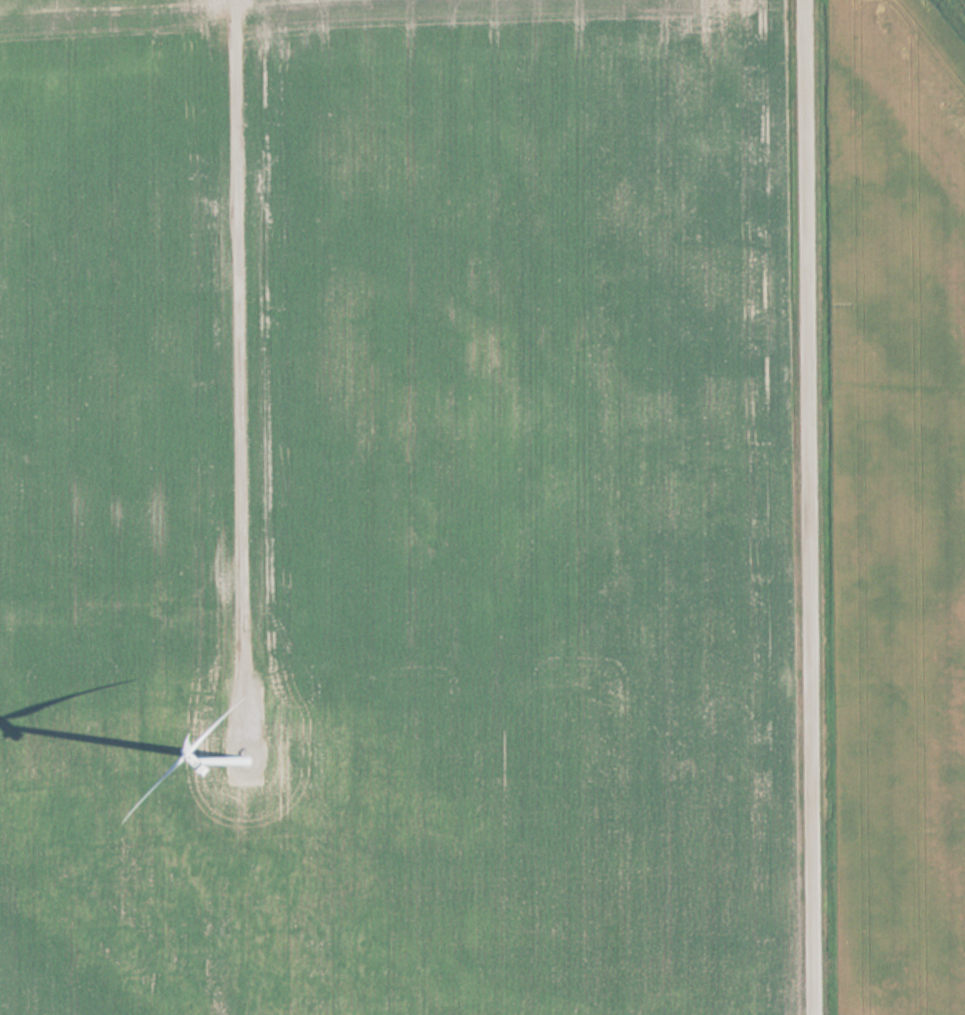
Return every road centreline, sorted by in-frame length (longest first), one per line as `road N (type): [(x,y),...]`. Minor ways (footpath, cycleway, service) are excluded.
road 1 (residential): [(818,1014),(808,0)]

